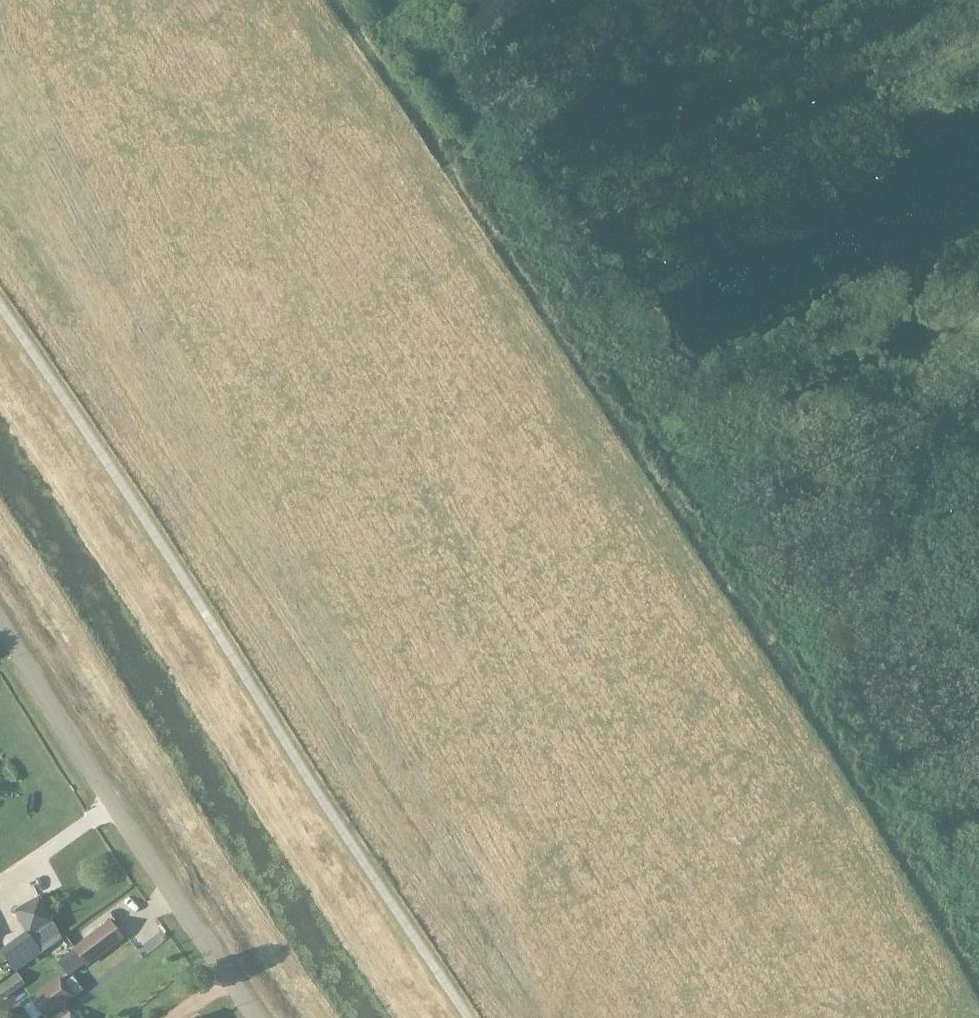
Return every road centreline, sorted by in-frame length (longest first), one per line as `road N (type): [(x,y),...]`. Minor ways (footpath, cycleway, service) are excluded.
road 1 (tertiary): [(255,1017),(0,625)]

